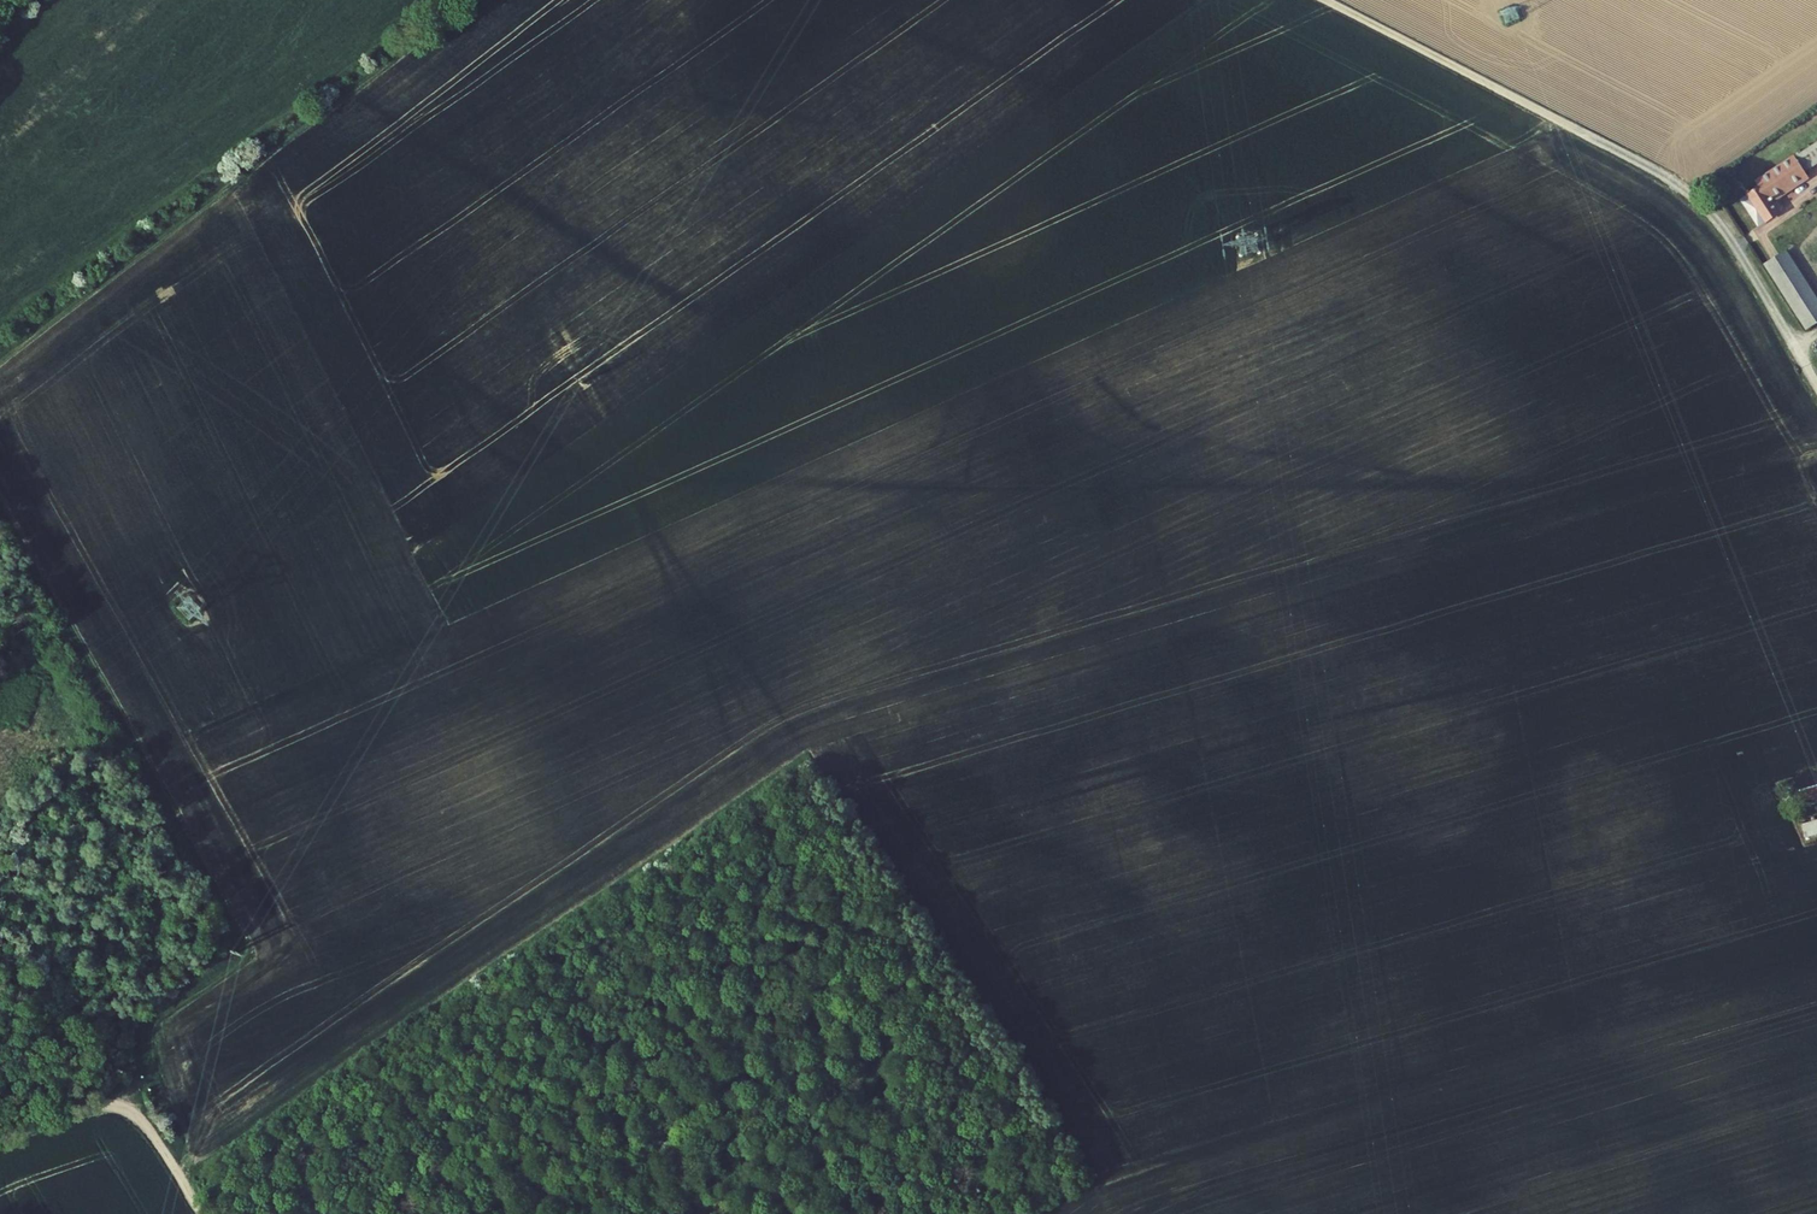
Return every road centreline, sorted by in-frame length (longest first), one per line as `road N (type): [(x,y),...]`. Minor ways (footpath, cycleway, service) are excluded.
road 1 (unclassified): [(1816,385),(1726,233),(1681,186),(1323,0)]
road 2 (unclassified): [(0,1140),(90,1108),(120,1108),(153,1136),(200,1213)]

